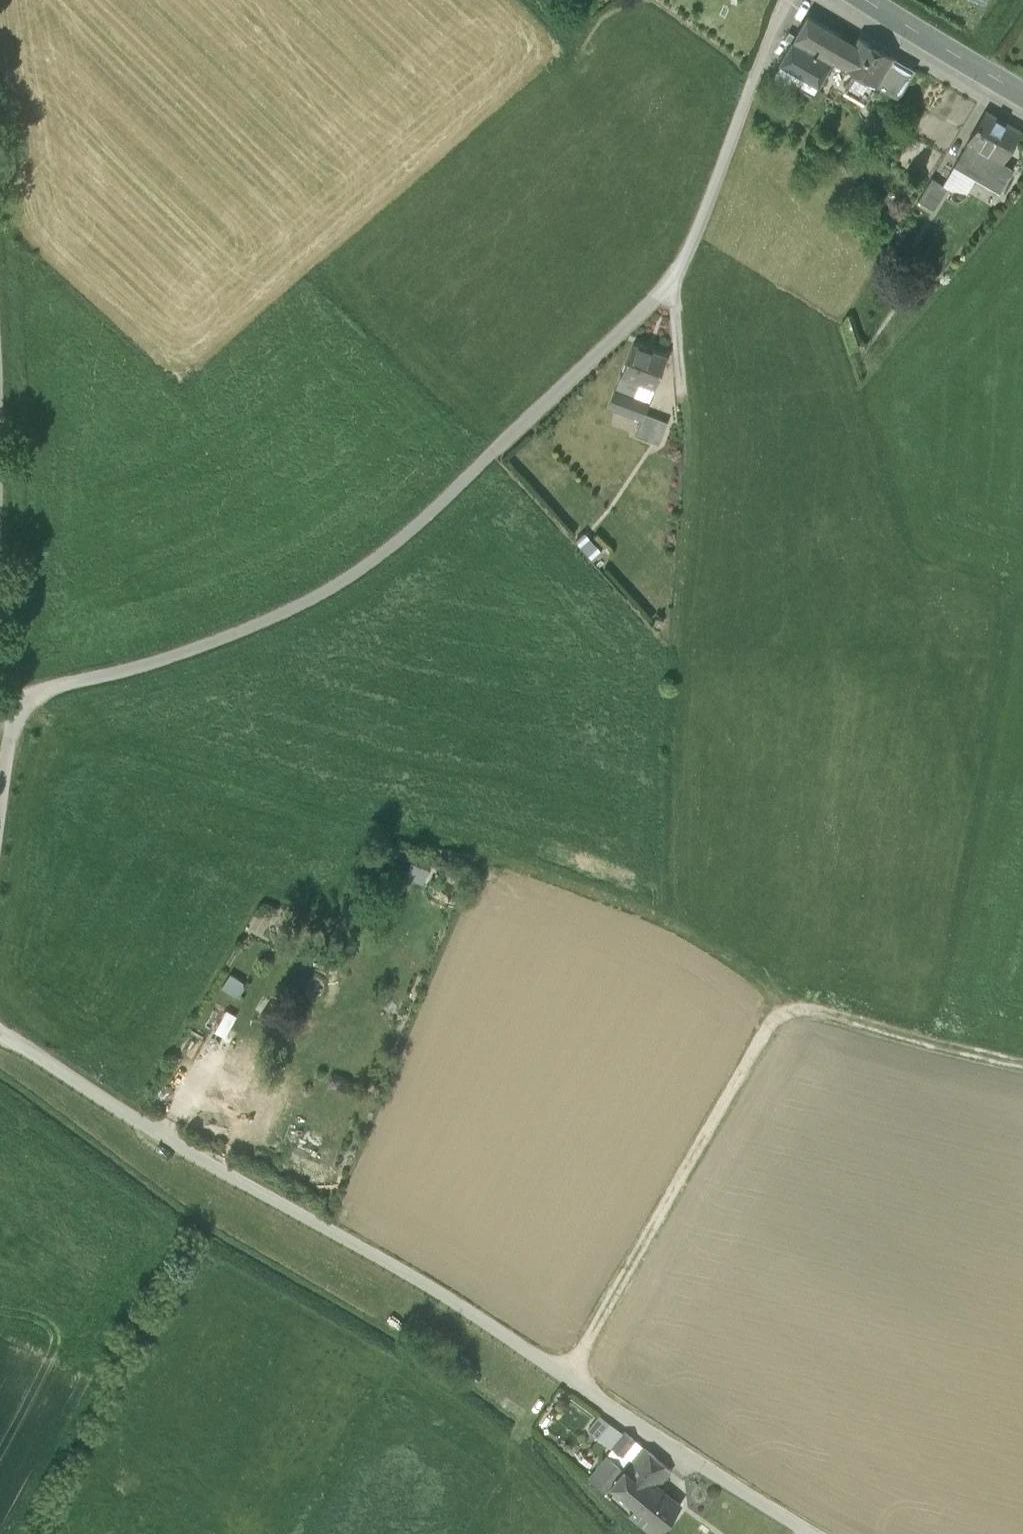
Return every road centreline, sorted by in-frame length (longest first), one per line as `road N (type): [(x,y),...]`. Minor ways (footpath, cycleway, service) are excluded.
road 1 (unclassified): [(0,1045),(133,1130),(439,1293),(815,1533)]
road 2 (unclassified): [(0,811),(20,696),(180,658),(298,608),(410,538),(674,282)]
road 3 (track): [(775,1008),(674,911),(687,503),(674,282)]
road 4 (track): [(1022,1061),(775,1008),(561,1371)]
road 5 (residential): [(674,282),(786,0)]
road 6 (tertiary): [(1022,95),(866,0)]

